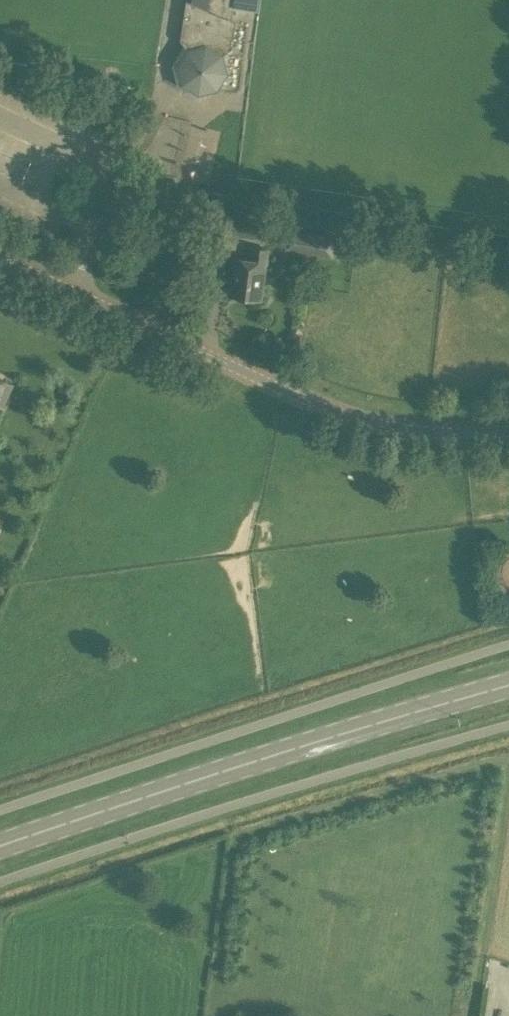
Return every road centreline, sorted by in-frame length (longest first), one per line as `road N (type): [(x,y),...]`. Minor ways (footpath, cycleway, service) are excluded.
road 1 (tertiary): [(508,431),(431,432),(353,418),(0,258)]
road 2 (secondary): [(0,845),(508,685)]

